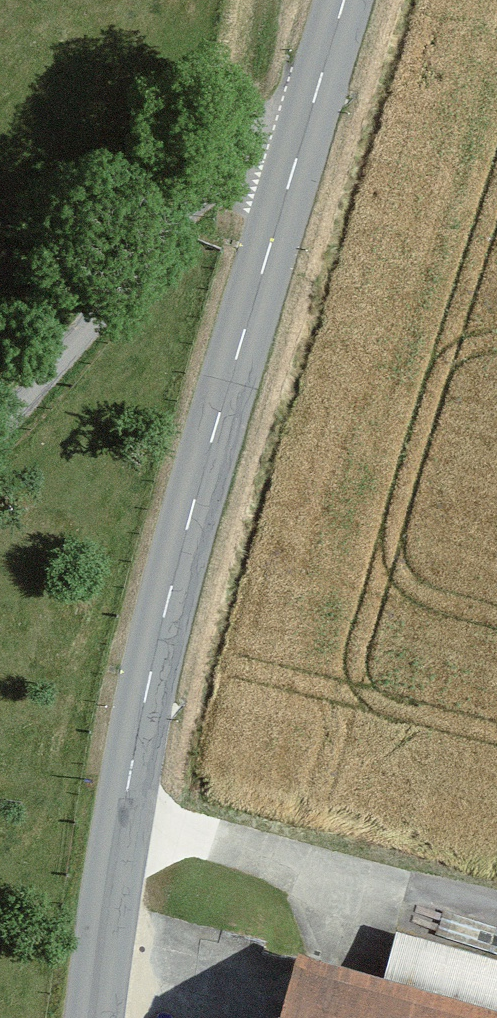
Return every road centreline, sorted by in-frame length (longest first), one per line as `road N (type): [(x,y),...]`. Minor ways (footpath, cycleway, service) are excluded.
road 1 (secondary): [(94,1017),(123,817),(176,570),(344,0)]
road 2 (track): [(0,424),(244,165),(260,154),(299,152)]
road 3 (track): [(496,919),(123,817)]

